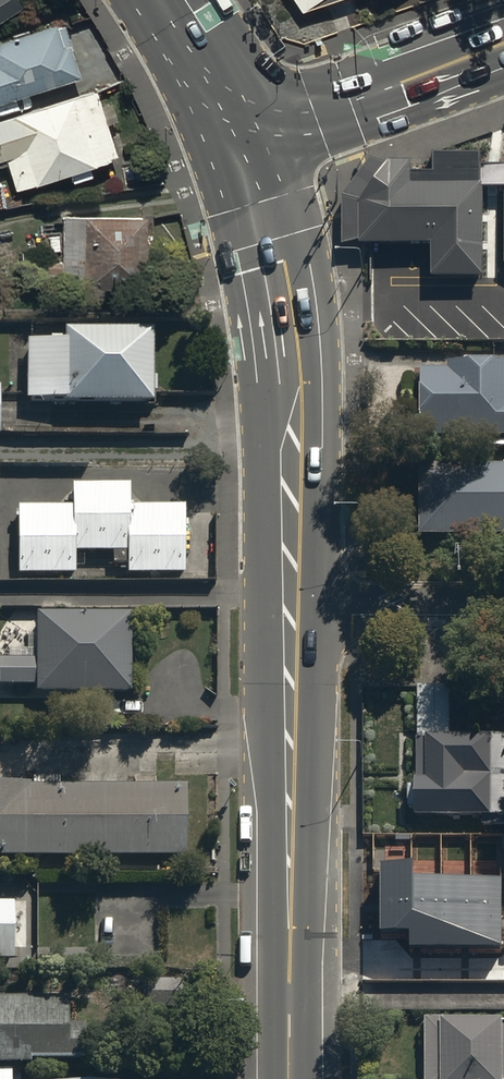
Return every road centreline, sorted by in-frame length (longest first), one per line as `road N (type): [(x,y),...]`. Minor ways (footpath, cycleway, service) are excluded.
road 1 (primary): [(247,141),(284,325),(296,616)]
road 2 (primary): [(296,616),(291,1078)]
road 3 (secondary): [(247,141),(503,48)]
road 4 (residential): [(296,616),(503,616)]
road 5 (primary): [(170,0),(247,141)]

